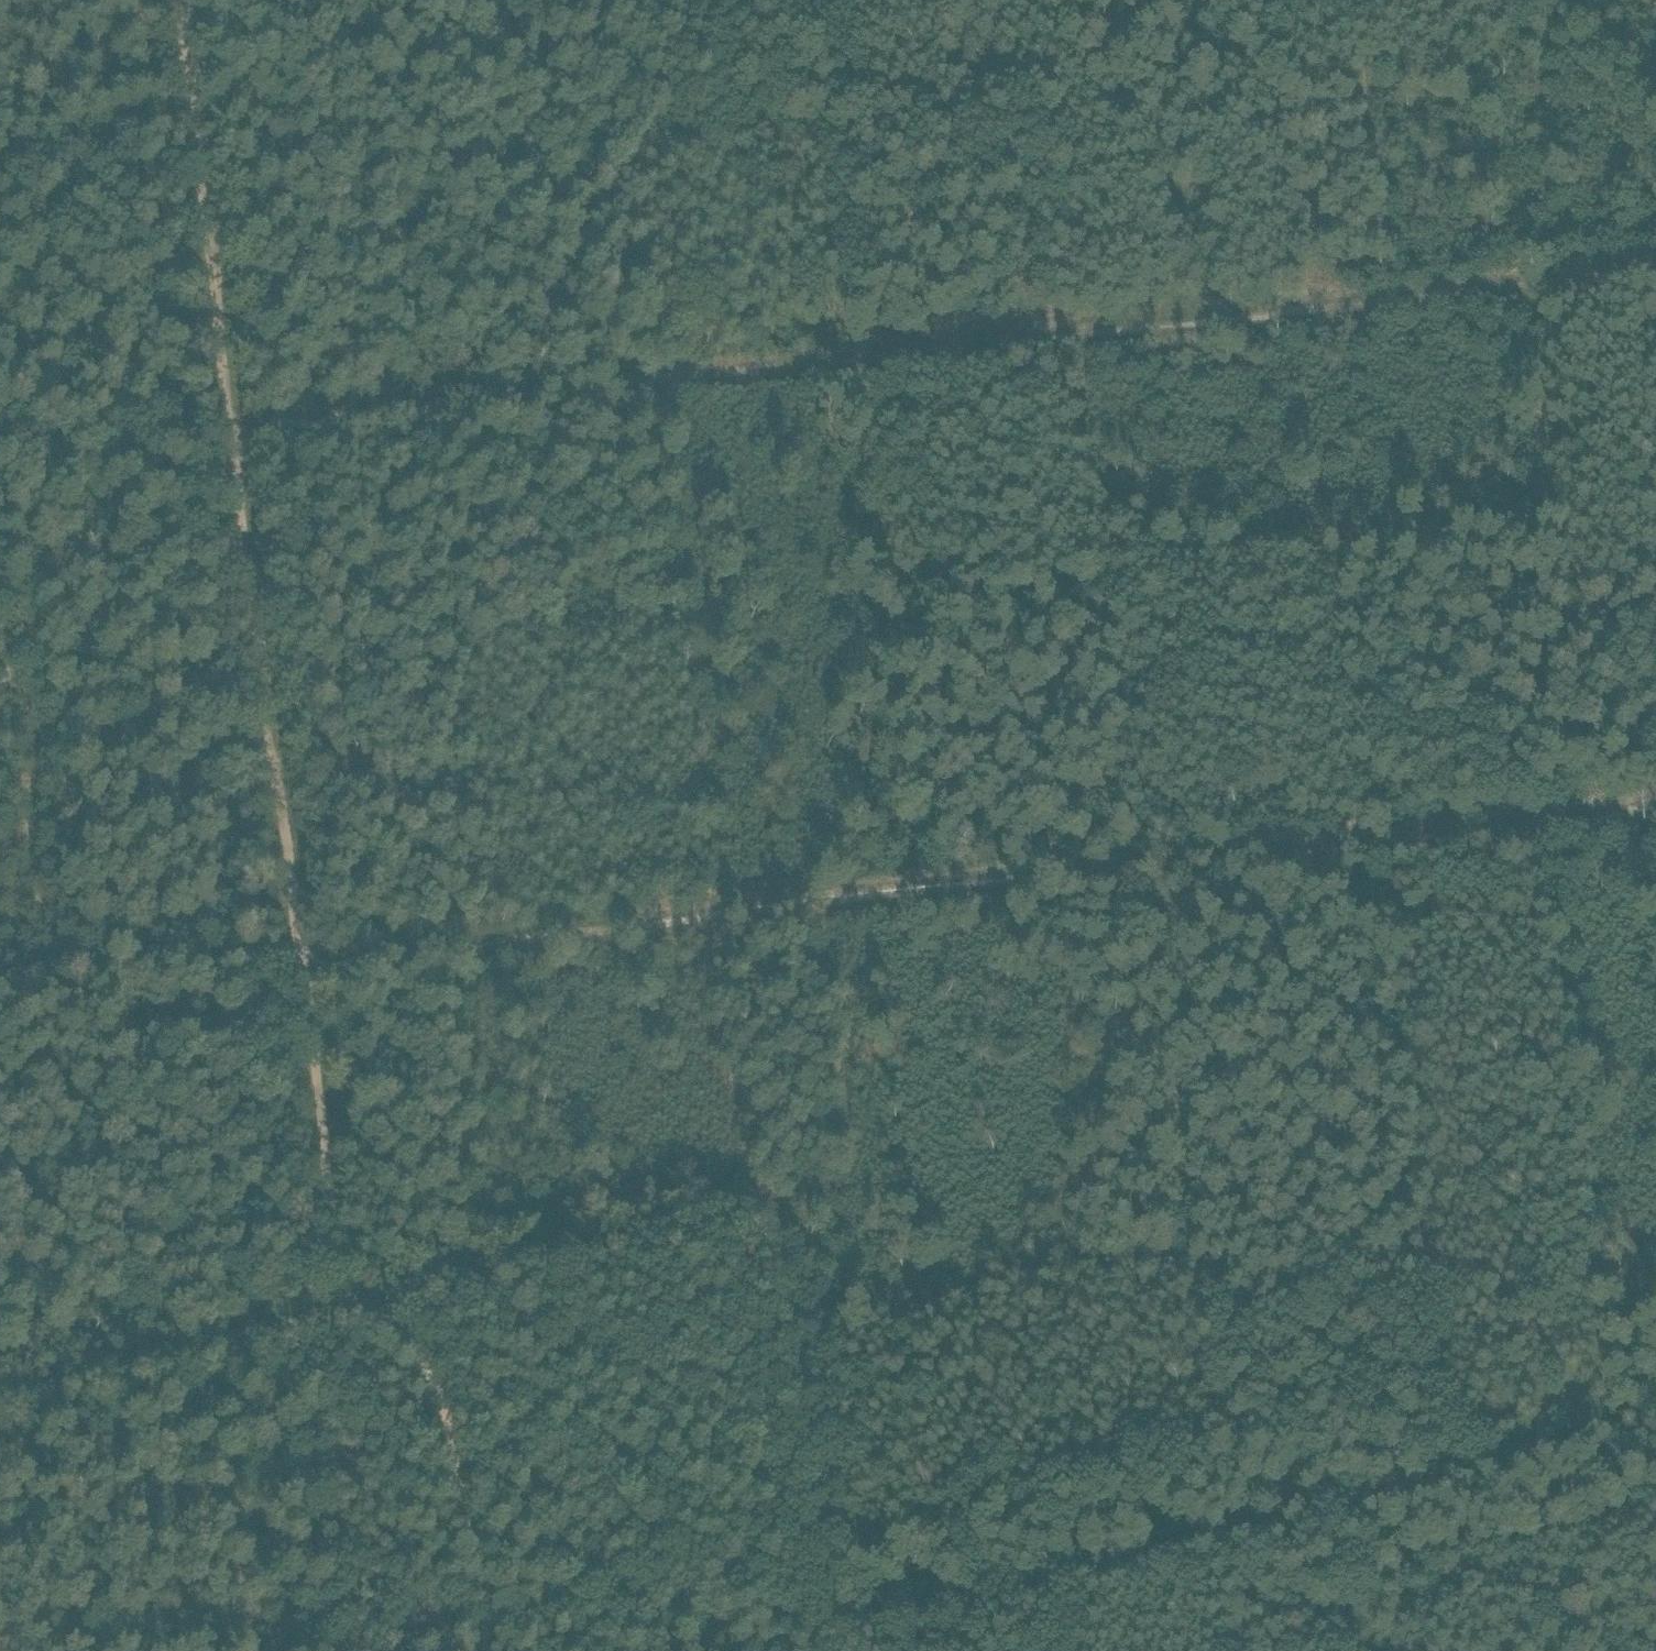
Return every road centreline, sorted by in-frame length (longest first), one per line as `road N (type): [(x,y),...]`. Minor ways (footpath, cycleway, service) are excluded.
road 1 (track): [(1655,278),(234,426)]
road 2 (track): [(183,0),(300,956)]
road 3 (track): [(823,1639),(779,1271),(758,1224),(703,1215),(449,1289)]
road 4 (track): [(1655,1439),(1292,1539),(1032,1596)]
road 5 (track): [(300,956),(330,1320)]
road 6 (track): [(379,1310),(412,1358),(435,1413),(465,1526),(485,1650)]
road 7 (track): [(225,1344),(0,1402)]
road 8 (track): [(1032,1596),(823,1639)]
road 9 (track): [(197,114),(0,174)]

